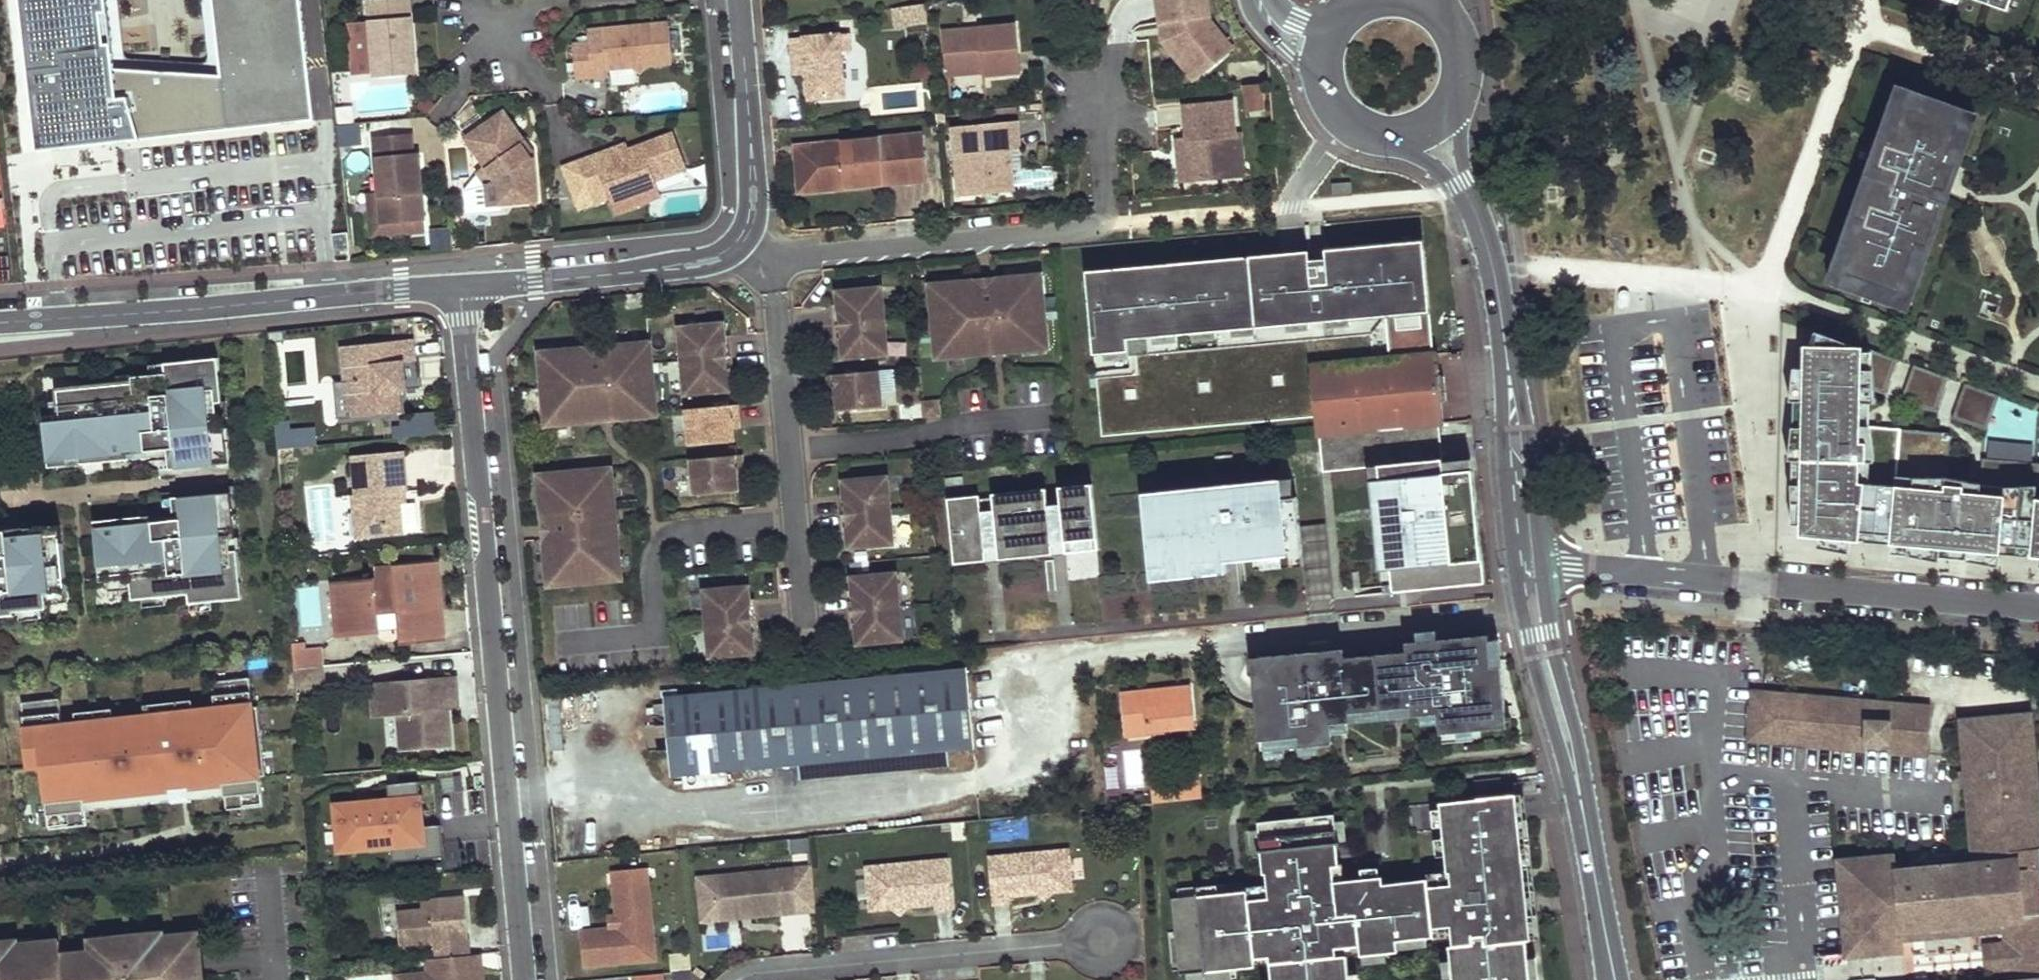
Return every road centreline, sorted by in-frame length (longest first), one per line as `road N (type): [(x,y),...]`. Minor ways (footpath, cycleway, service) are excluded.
road 1 (residential): [(530,979),(459,284)]
road 2 (residential): [(2038,608),(1530,568)]
road 3 (residential): [(744,243),(775,263),(1086,227),(1101,220),(1107,203),(1098,102)]
road 4 (residential): [(459,284),(0,324)]
road 5 (secondary): [(1530,568),(1489,246),(1429,128)]
road 6 (secondary): [(1614,979),(1530,568)]
road 7 (residential): [(1104,941),(739,979)]
road 8 (residential): [(459,284),(707,263),(744,243)]
road 9 (residential): [(744,243),(755,172),(740,0)]
road 10 (secondary): [(1429,128),(1455,98),(1462,58),(1446,21),(1420,3)]
road 11 (secondary): [(1325,92),(1342,118),(1368,134),(1399,138),(1429,128)]
road 12 (residential): [(1247,0),(1263,29),(1325,92)]

